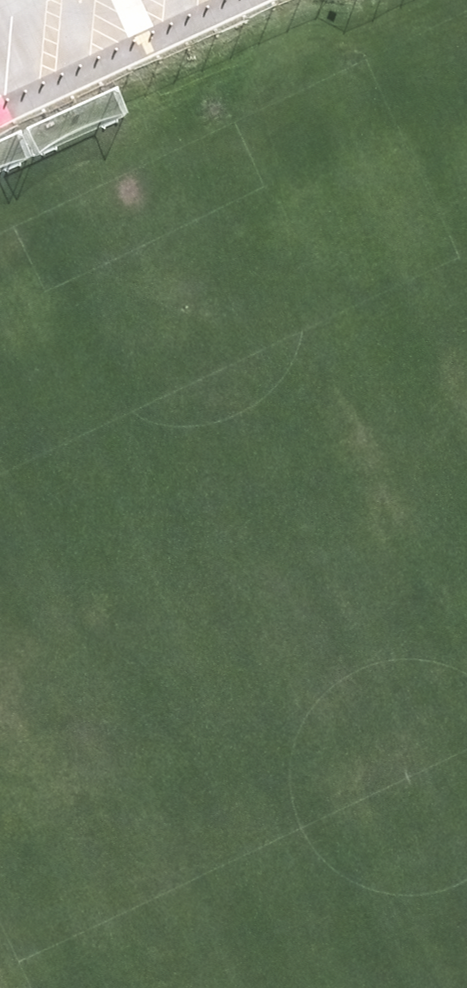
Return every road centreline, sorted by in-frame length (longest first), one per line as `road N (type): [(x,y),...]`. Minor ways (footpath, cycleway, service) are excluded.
road 1 (motorway): [(284,987),(162,0)]
road 2 (motorway): [(378,0),(466,719)]

